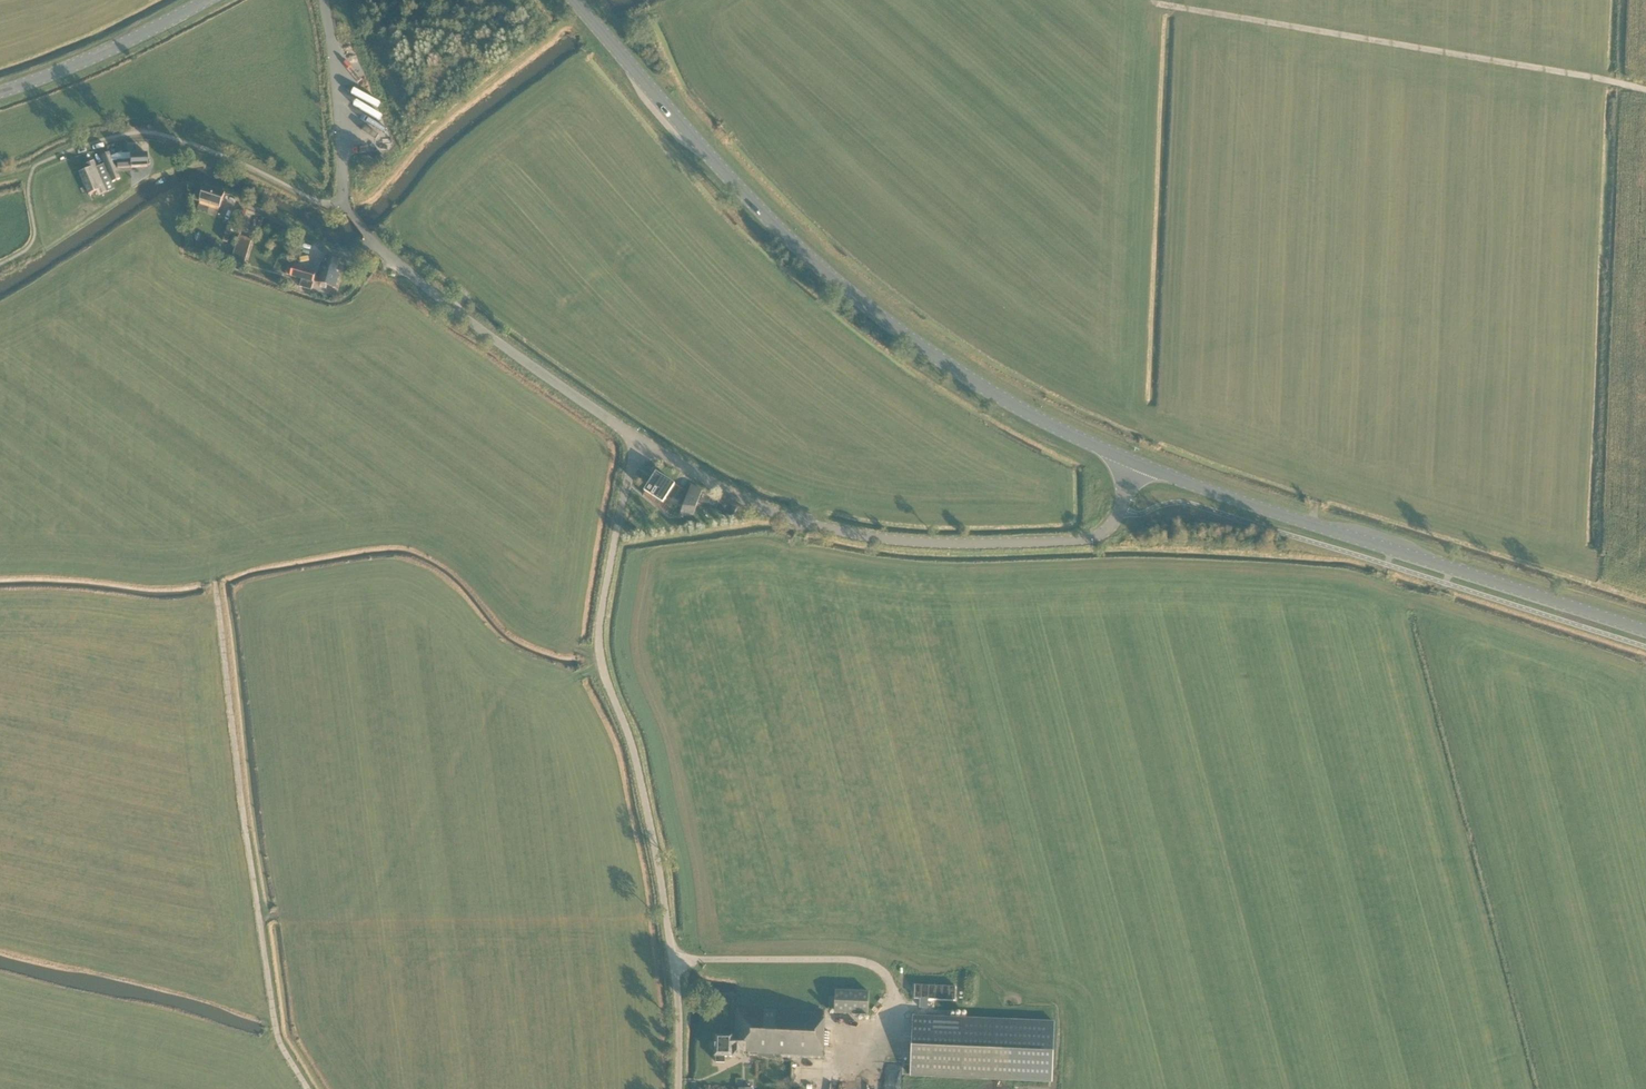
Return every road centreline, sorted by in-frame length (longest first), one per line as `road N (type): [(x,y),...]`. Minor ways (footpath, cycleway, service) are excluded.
road 1 (secondary): [(1138,464),(1019,408),(864,304),(756,206),(574,0)]
road 2 (tertiary): [(679,1088),(678,999),(662,884),(630,737),(599,643),(628,477),(643,442)]
road 3 (tertiary): [(1138,464),(1113,523),(1091,538),(910,542),(777,513),(643,442)]
road 4 (secondary): [(1645,631),(1138,464)]
road 5 (unclassified): [(643,442),(445,303),(368,236)]
road 6 (residential): [(101,140),(159,136),(318,202),(344,202)]
road 7 (secondary): [(0,92),(72,67),(207,0)]
road 8 (unclassified): [(344,202),(323,0)]

